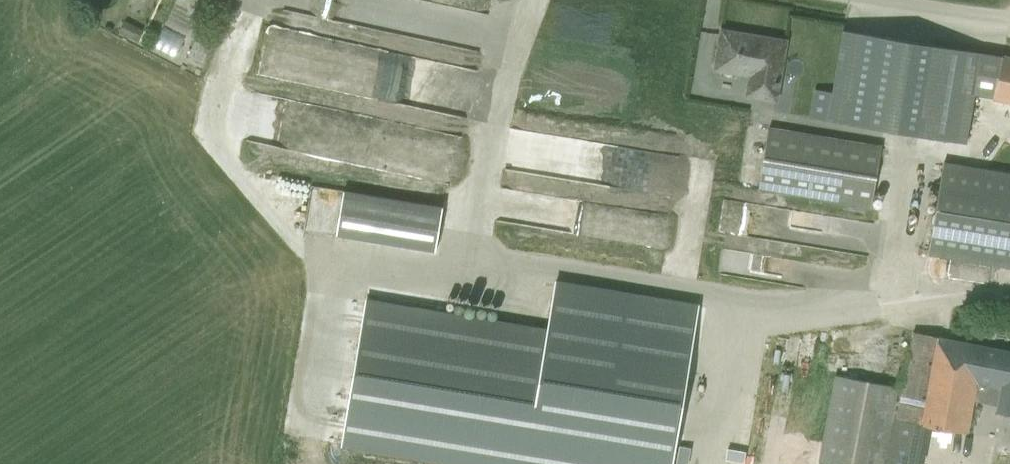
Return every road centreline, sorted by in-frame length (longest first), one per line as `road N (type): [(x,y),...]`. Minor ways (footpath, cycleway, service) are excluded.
road 1 (unclassified): [(1009,18),(870,0)]

